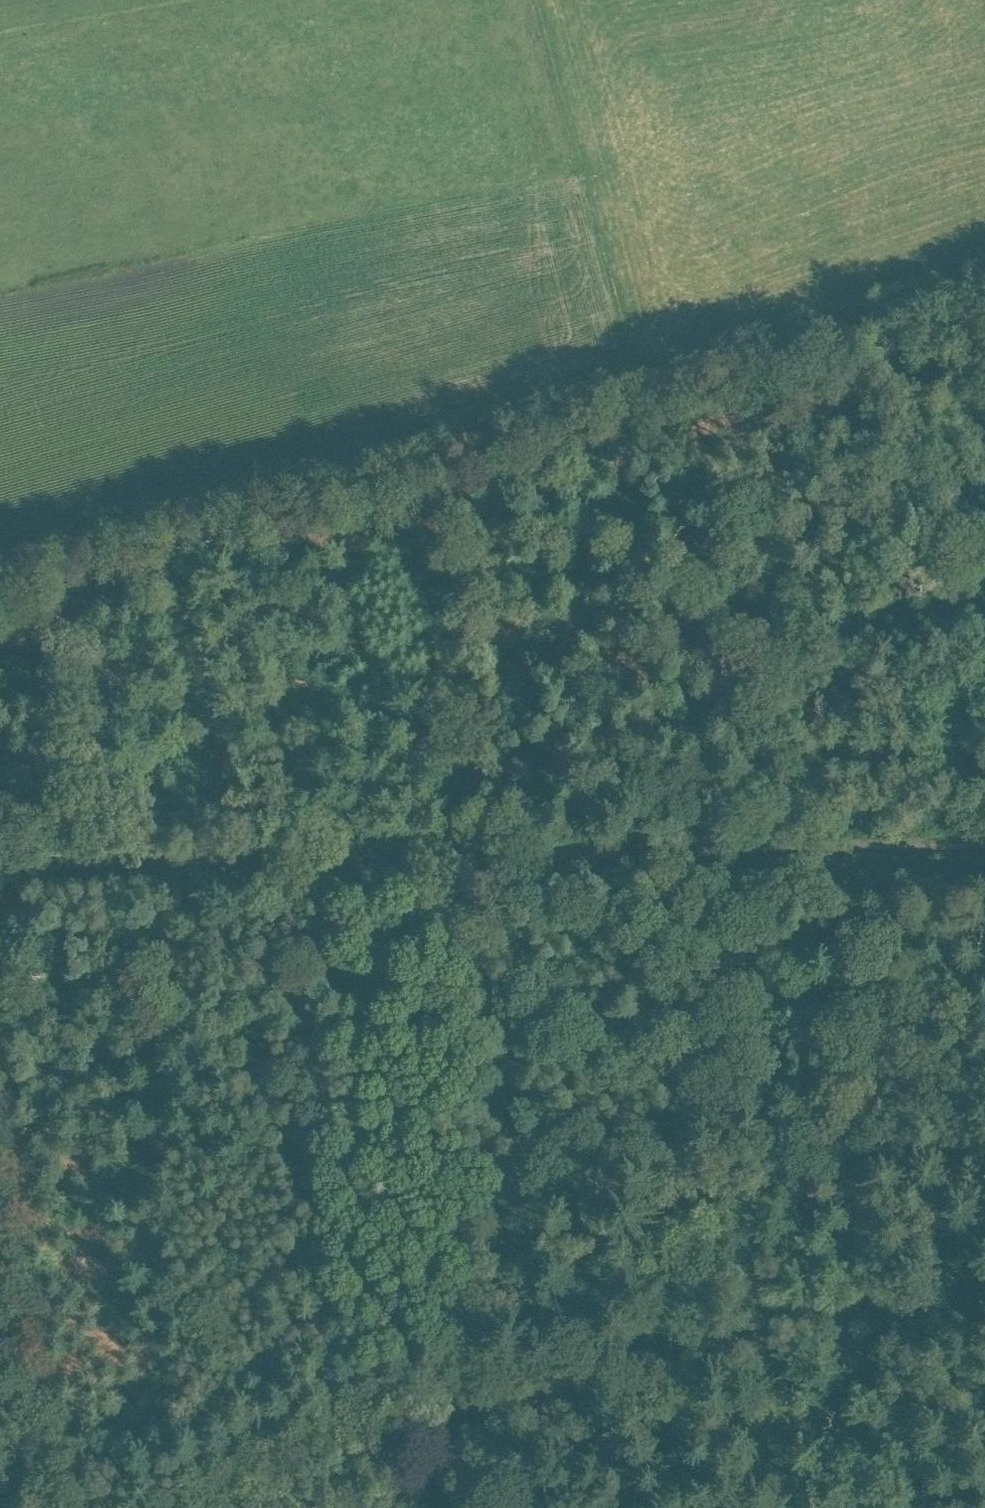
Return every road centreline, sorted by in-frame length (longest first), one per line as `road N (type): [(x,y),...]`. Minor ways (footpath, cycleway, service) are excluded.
road 1 (unclassified): [(984,843),(0,864)]

